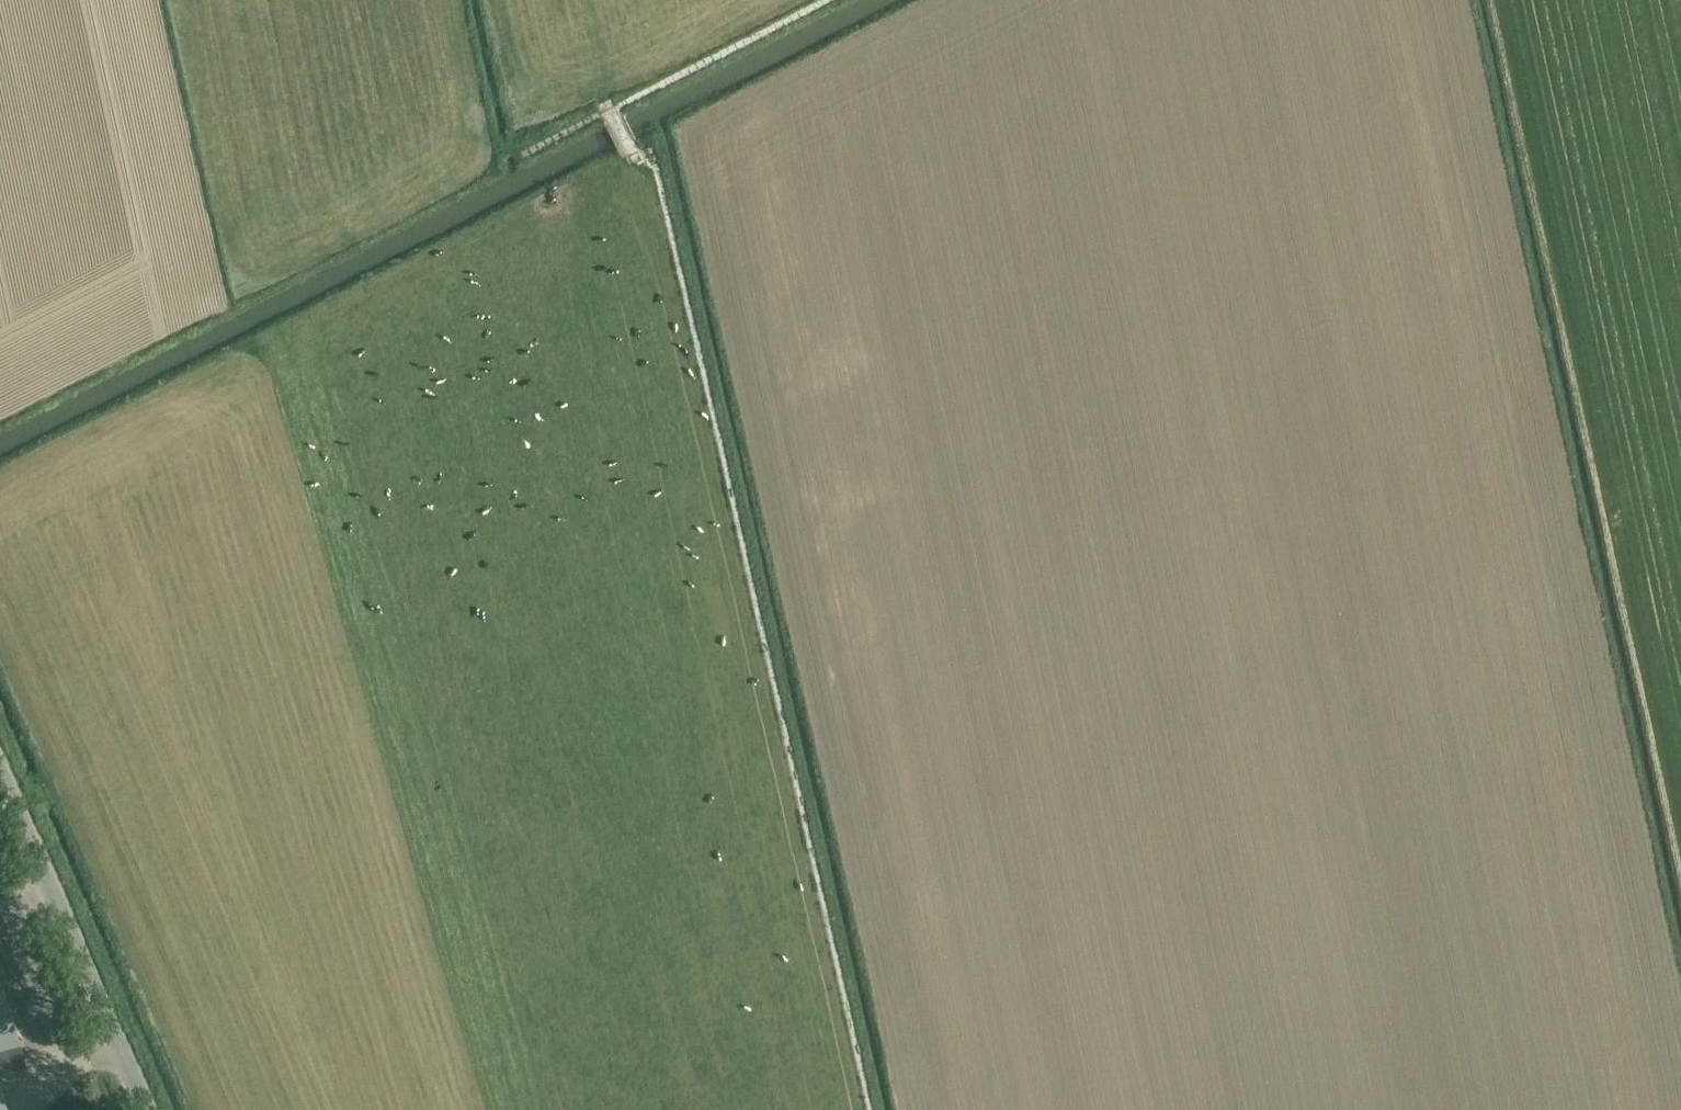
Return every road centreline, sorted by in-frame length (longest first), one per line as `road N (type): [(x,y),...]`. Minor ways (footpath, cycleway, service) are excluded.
road 1 (unclassified): [(140,1109),(0,786)]

